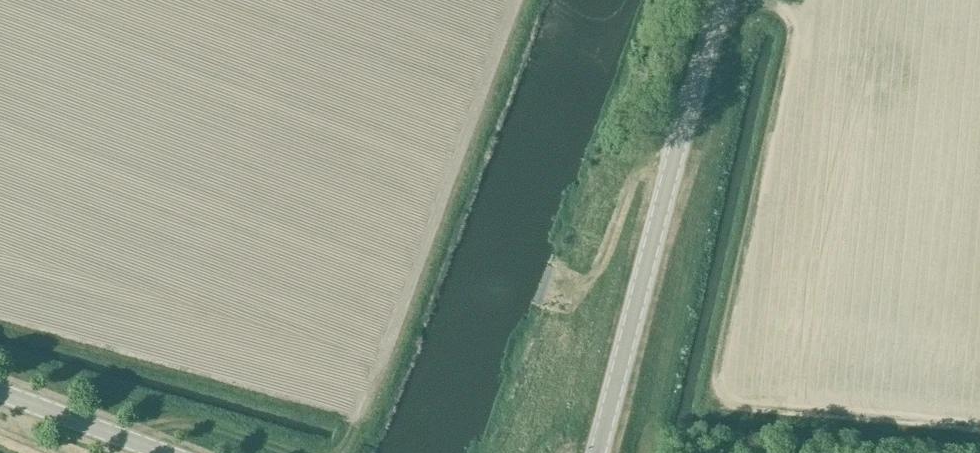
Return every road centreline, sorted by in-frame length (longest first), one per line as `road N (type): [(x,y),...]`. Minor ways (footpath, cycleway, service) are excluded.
road 1 (track): [(979,427),(730,405),(711,386),(796,16),(747,0)]
road 2 (unclassified): [(599,452),(720,0)]
road 3 (unclassified): [(173,452),(0,391)]

